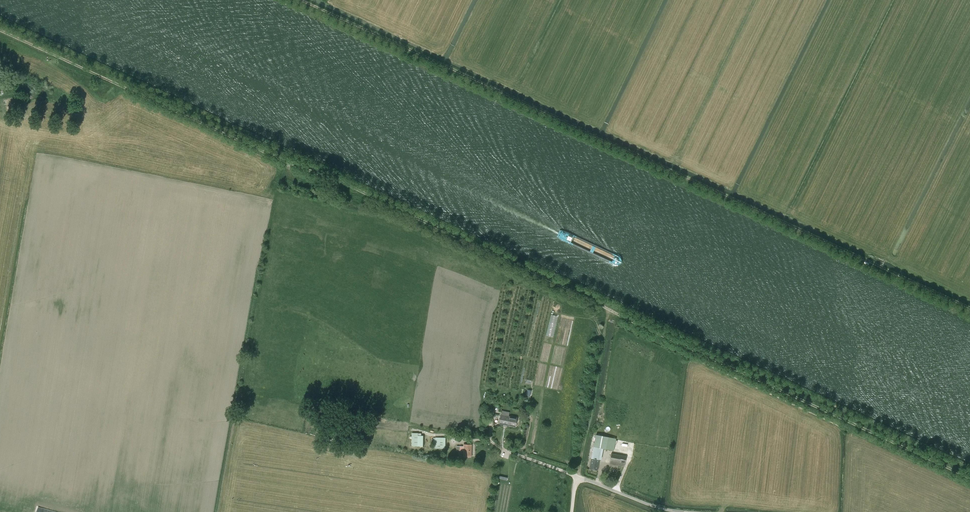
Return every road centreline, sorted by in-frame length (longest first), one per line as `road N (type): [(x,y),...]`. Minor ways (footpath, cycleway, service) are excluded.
road 1 (track): [(969,478),(0,31)]
road 2 (track): [(969,309),(302,0)]
road 3 (track): [(609,309),(577,477)]
road 4 (unclassified): [(685,511),(577,477),(572,511)]

